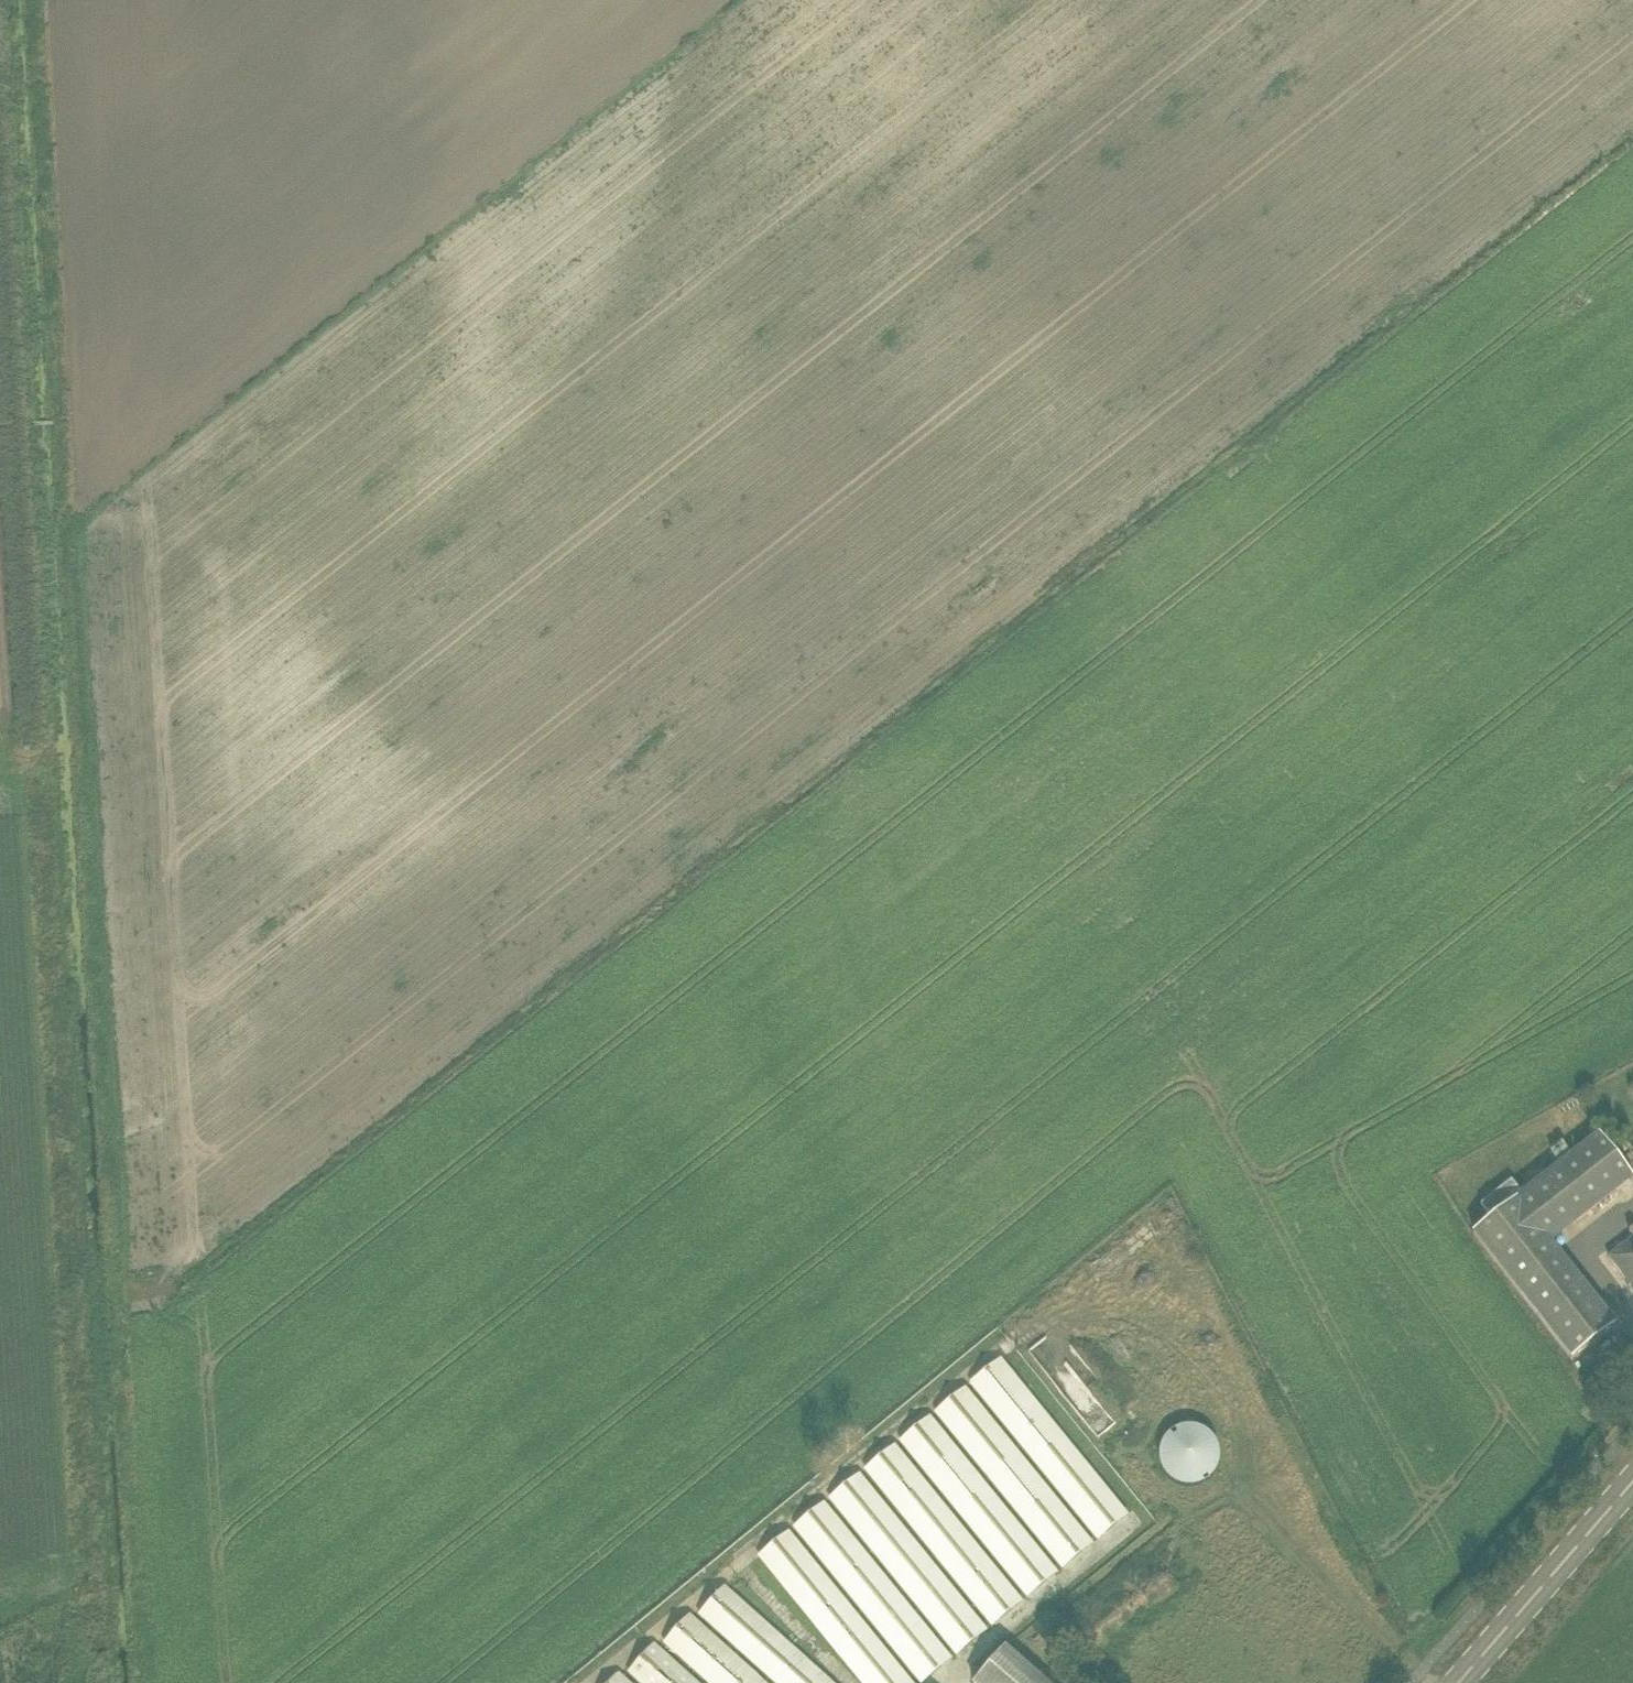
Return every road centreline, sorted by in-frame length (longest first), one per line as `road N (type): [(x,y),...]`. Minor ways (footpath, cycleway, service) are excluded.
road 1 (secondary): [(1458,1682),(1632,1481)]

